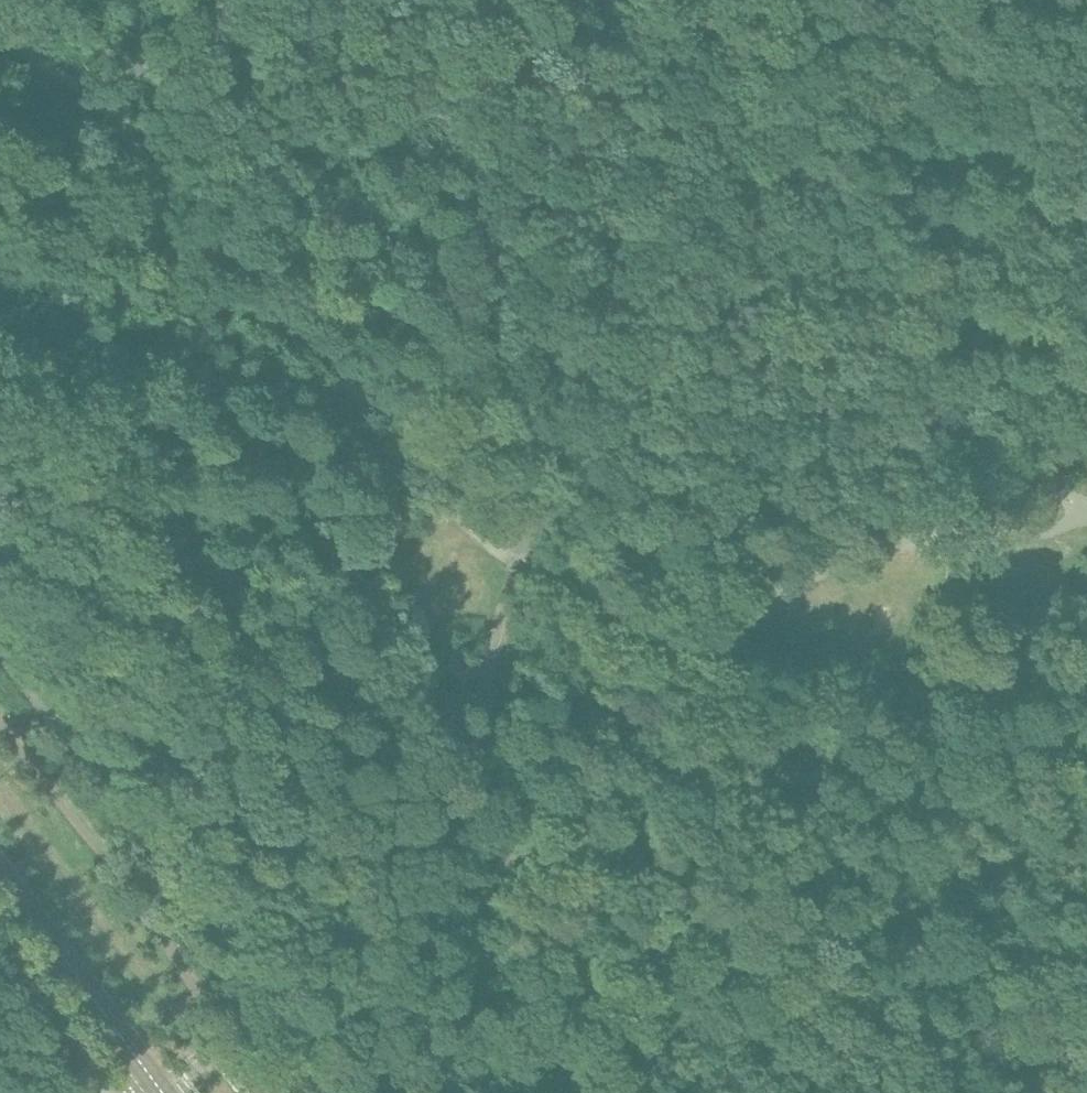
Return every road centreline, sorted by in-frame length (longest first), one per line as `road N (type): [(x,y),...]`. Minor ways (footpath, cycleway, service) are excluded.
road 1 (tertiary): [(155,1084),(0,875)]

